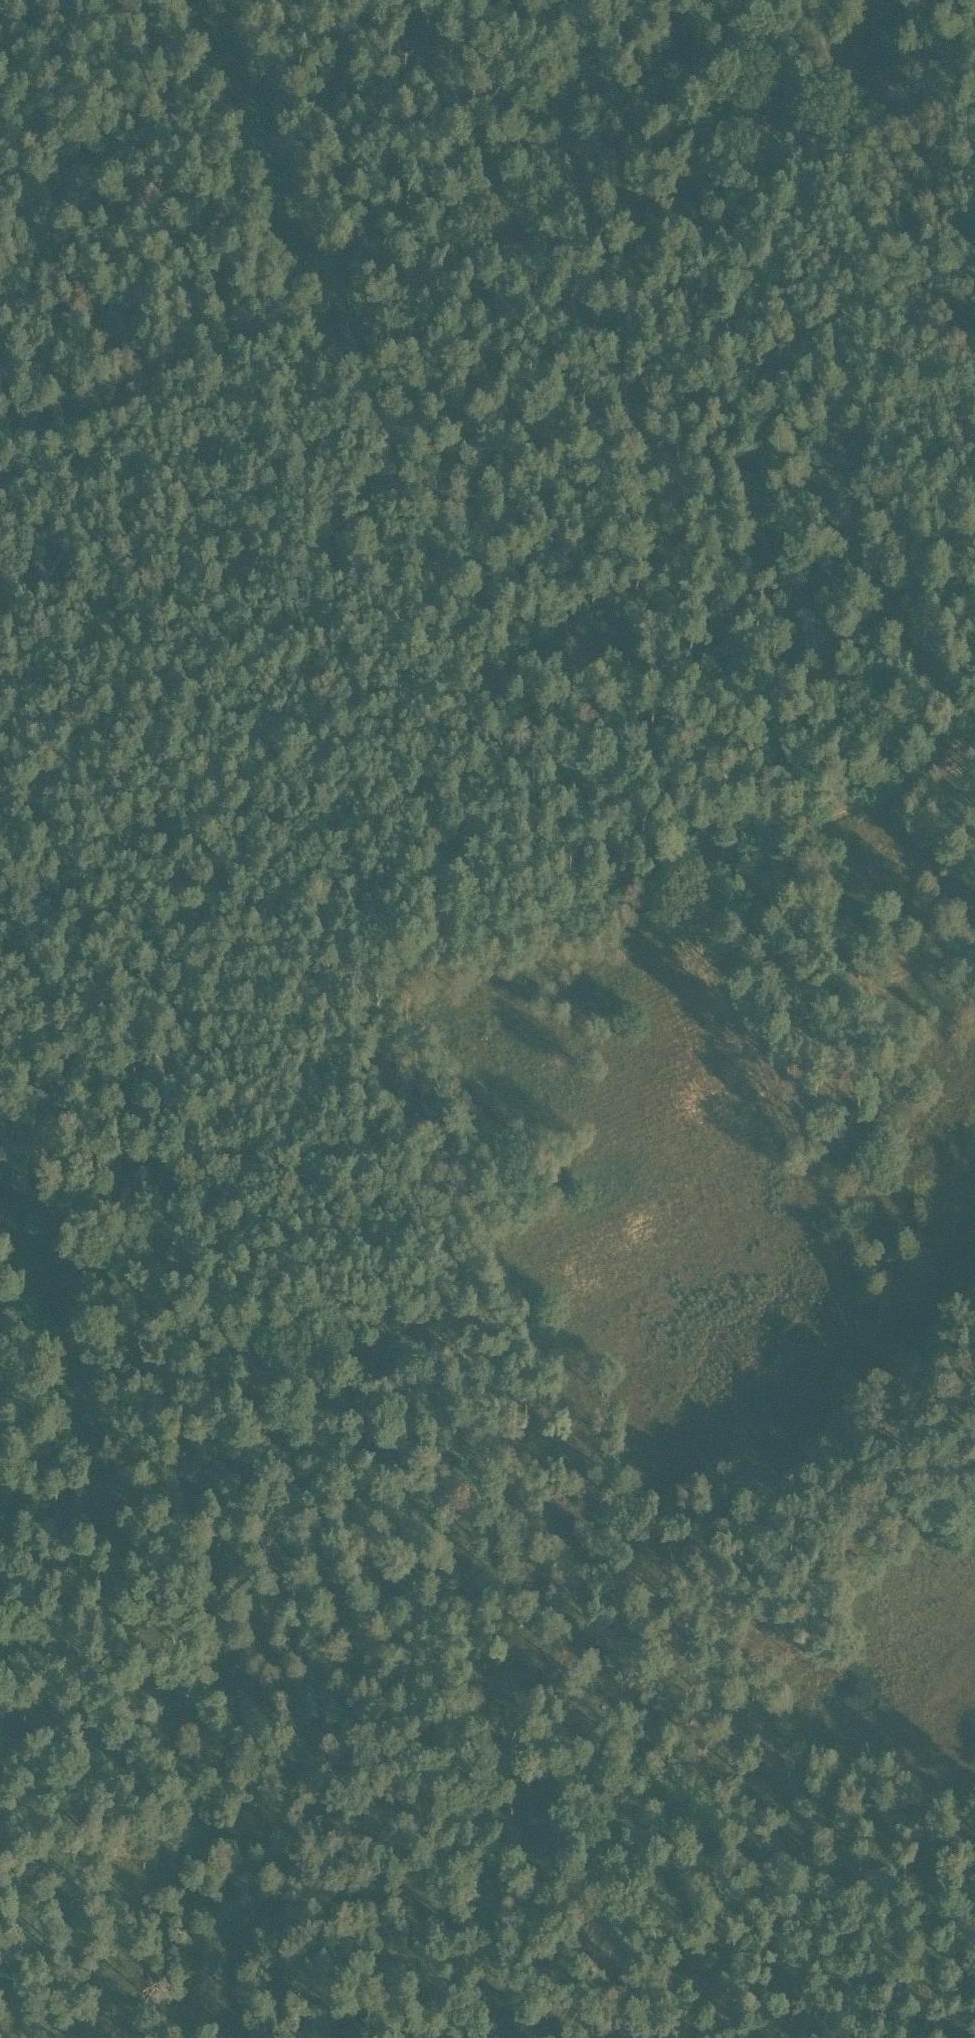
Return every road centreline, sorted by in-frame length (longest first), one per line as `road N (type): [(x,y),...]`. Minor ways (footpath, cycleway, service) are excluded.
road 1 (track): [(0,1488),(498,1282),(399,993),(974,753)]
road 2 (track): [(0,464),(974,63)]

